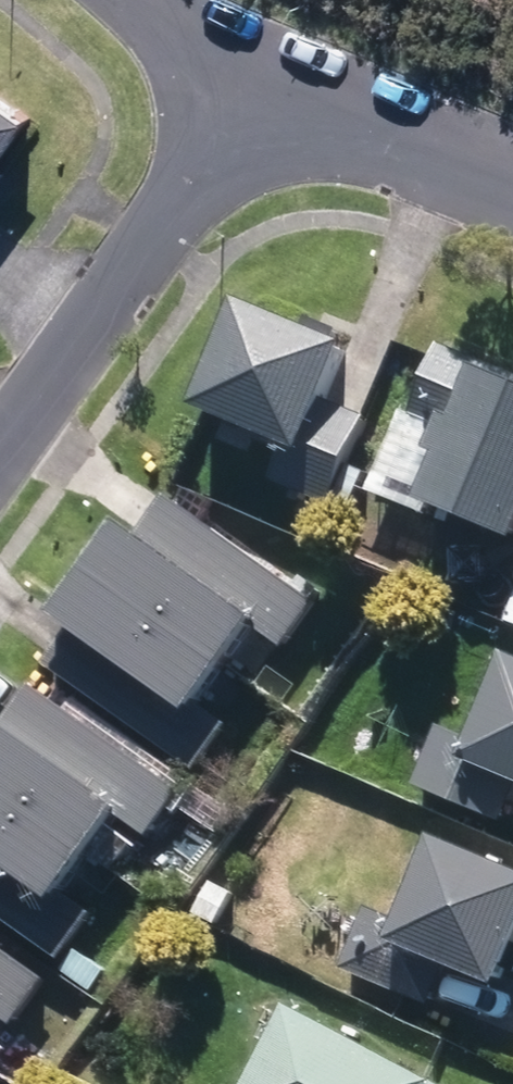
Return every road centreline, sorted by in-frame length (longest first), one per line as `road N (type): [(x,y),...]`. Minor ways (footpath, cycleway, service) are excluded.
road 1 (residential): [(252,97),(0,446)]
road 2 (residential): [(512,192),(252,97)]
road 3 (residential): [(252,97),(132,0)]

